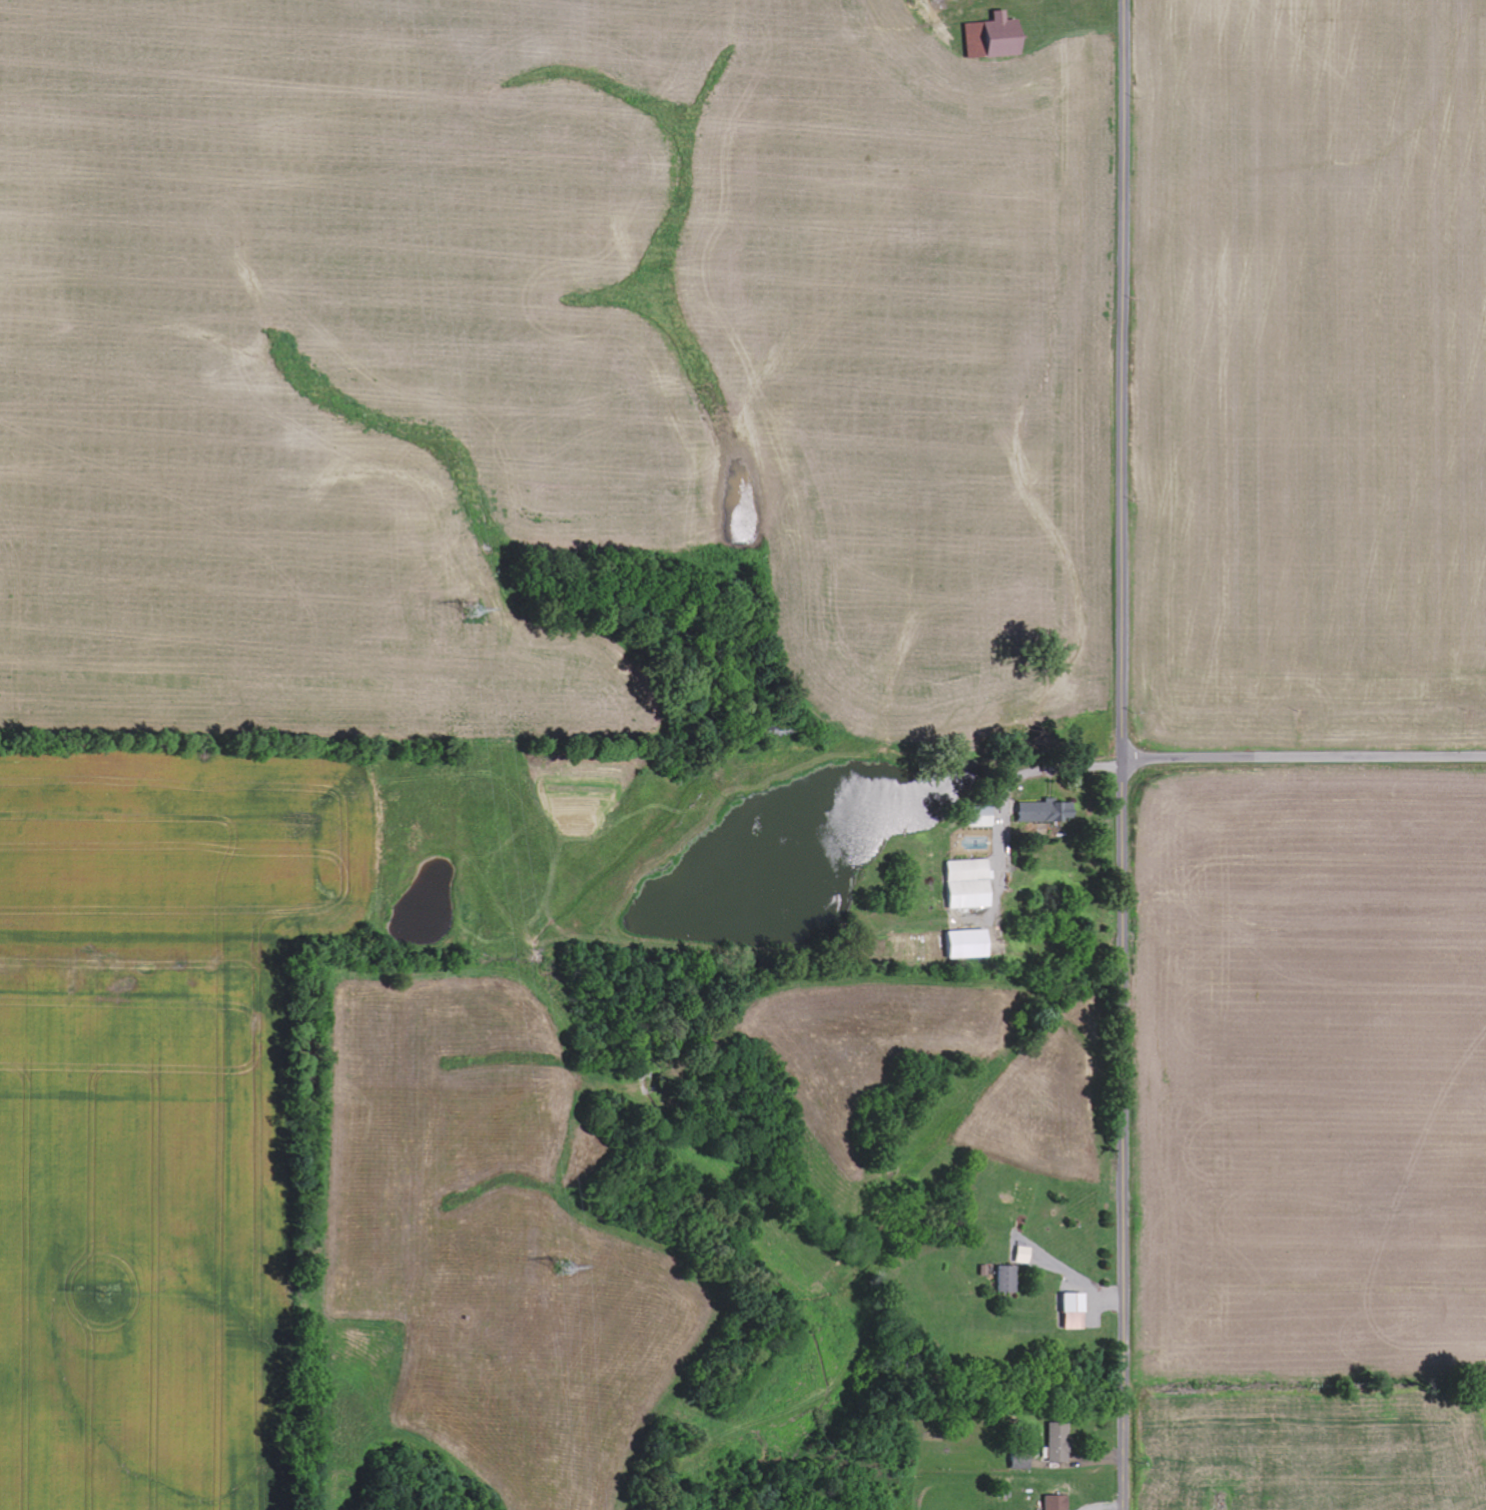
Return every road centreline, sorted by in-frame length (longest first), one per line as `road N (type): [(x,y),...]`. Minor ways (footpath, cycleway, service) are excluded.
road 1 (tertiary): [(1125,1509),(1126,0)]
road 2 (tertiary): [(1124,759),(1485,757)]

